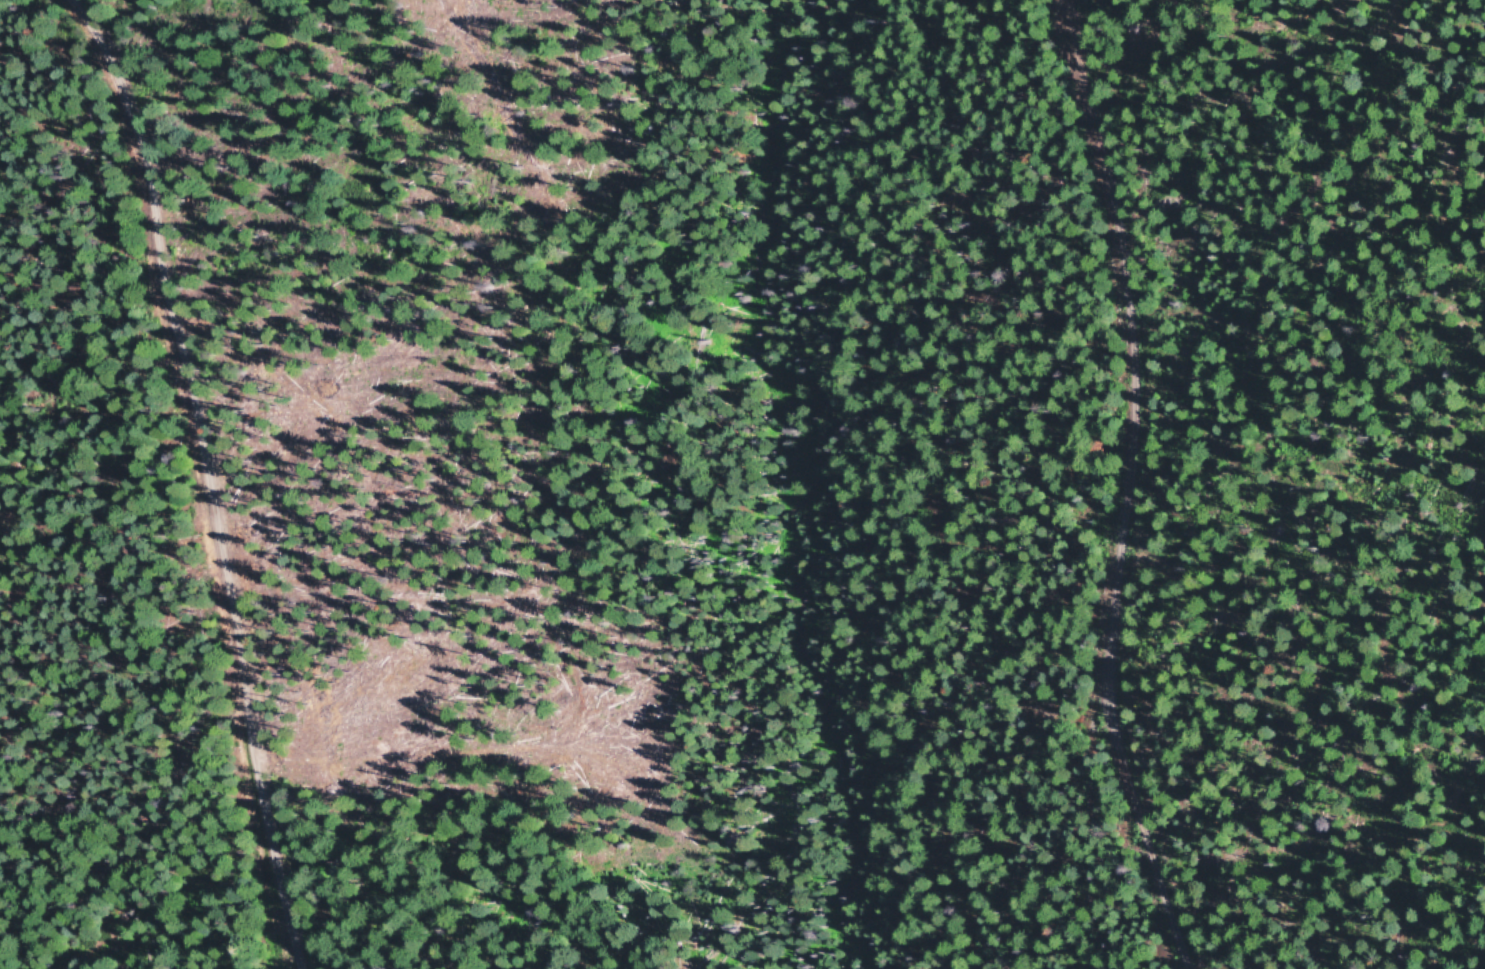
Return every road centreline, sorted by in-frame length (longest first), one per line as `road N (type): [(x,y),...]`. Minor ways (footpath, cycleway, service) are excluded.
road 1 (residential): [(68,0),(120,62),(174,161),(308,968)]
road 2 (track): [(1060,0),(1128,409),(1182,877),(1181,968)]

